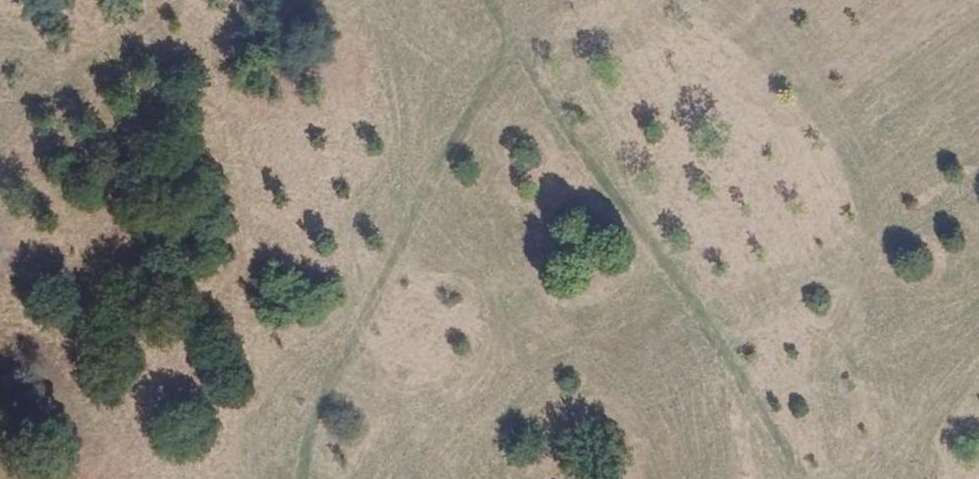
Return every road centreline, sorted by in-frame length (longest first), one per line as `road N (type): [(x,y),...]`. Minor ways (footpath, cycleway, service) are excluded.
road 1 (track): [(489,0),(783,478)]
road 2 (track): [(296,478),(265,305),(290,230),(377,130),(498,14)]

